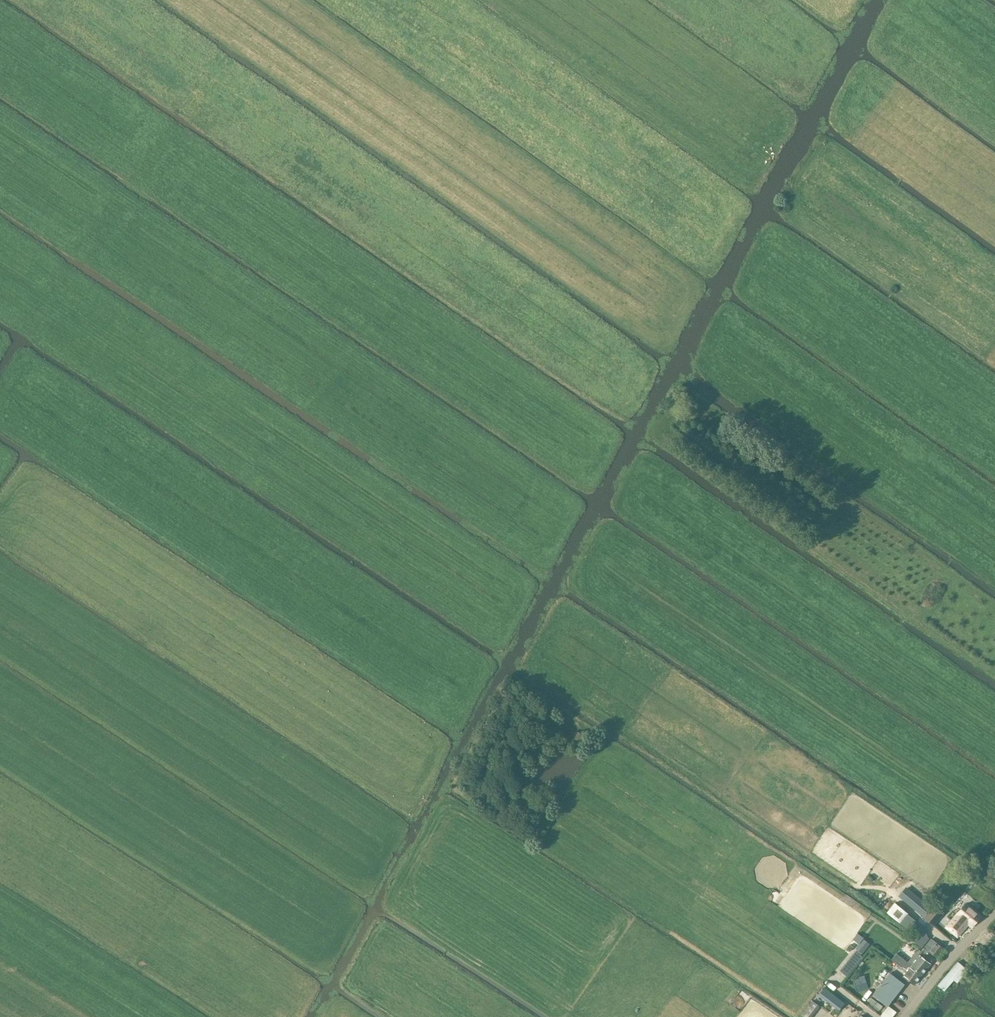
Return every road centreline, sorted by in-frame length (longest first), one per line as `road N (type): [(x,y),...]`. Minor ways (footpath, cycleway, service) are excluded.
road 1 (unclassified): [(994,911),(906,1016)]

